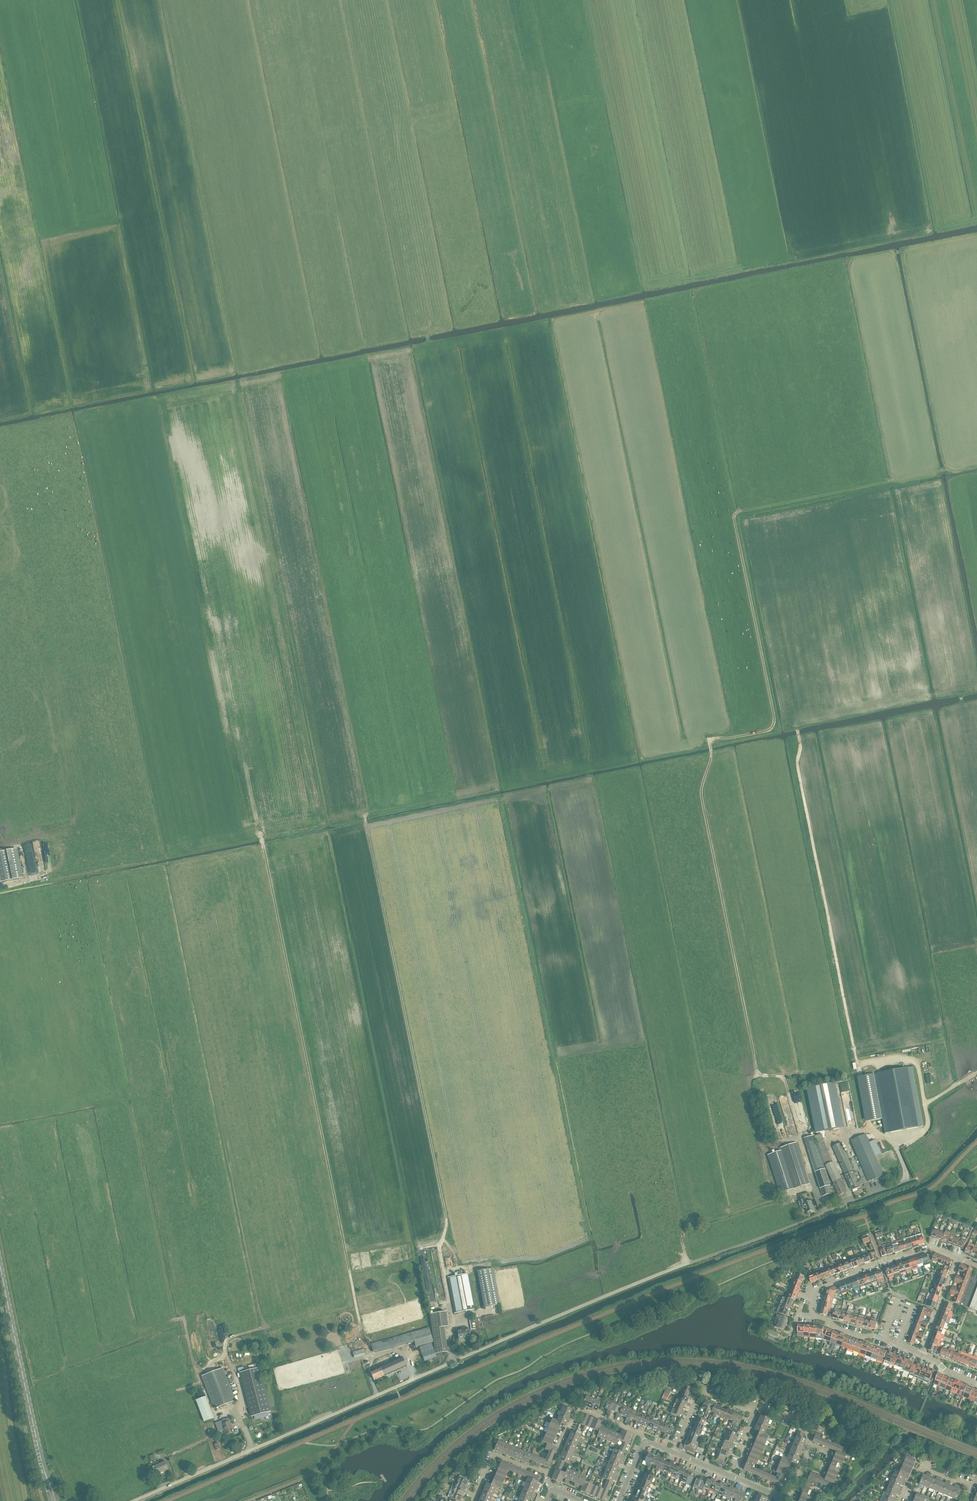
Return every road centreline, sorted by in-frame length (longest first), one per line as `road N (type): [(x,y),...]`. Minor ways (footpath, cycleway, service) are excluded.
road 1 (unclassified): [(133,1500),(657,1276),(823,1214)]
road 2 (track): [(783,1077),(757,1075),(701,794),(710,742),(773,724),(739,512)]
road 3 (track): [(365,815),(447,1220),(439,1249),(447,1289)]
road 4 (track): [(799,736),(798,774),(863,1067)]
road 5 (residential): [(882,1339),(810,1316),(816,1291),(928,1248),(956,1259)]
road 6 (primary): [(44,1472),(0,1264)]
road 7 (residential): [(549,1476),(579,1408),(640,1433),(645,1442)]
road 8 (residential): [(779,1498),(793,1490),(810,1441),(789,1417),(757,1407)]

